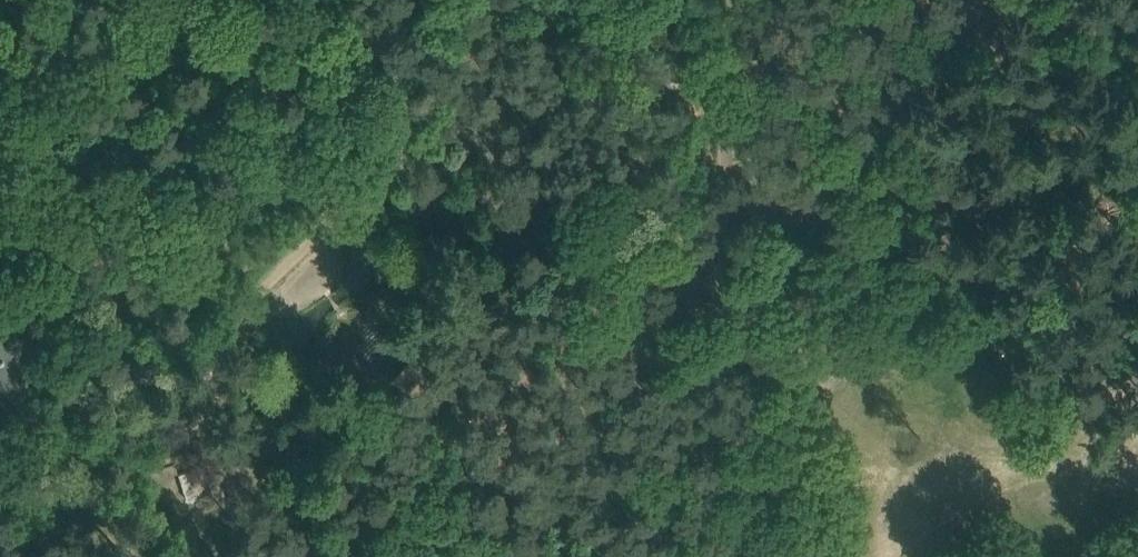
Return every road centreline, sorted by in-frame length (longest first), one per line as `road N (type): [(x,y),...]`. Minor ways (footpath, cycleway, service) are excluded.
road 1 (track): [(243,556),(210,392),(226,335),(263,278),(363,189),(391,132),(413,122),(496,143),(525,142),(634,92),(685,80),(701,84),(715,102),(718,221),(736,295),(781,366),(847,426),(910,466),(961,482),(1031,489),(1137,460)]
road 2 (track): [(3,0),(49,133),(54,207)]

